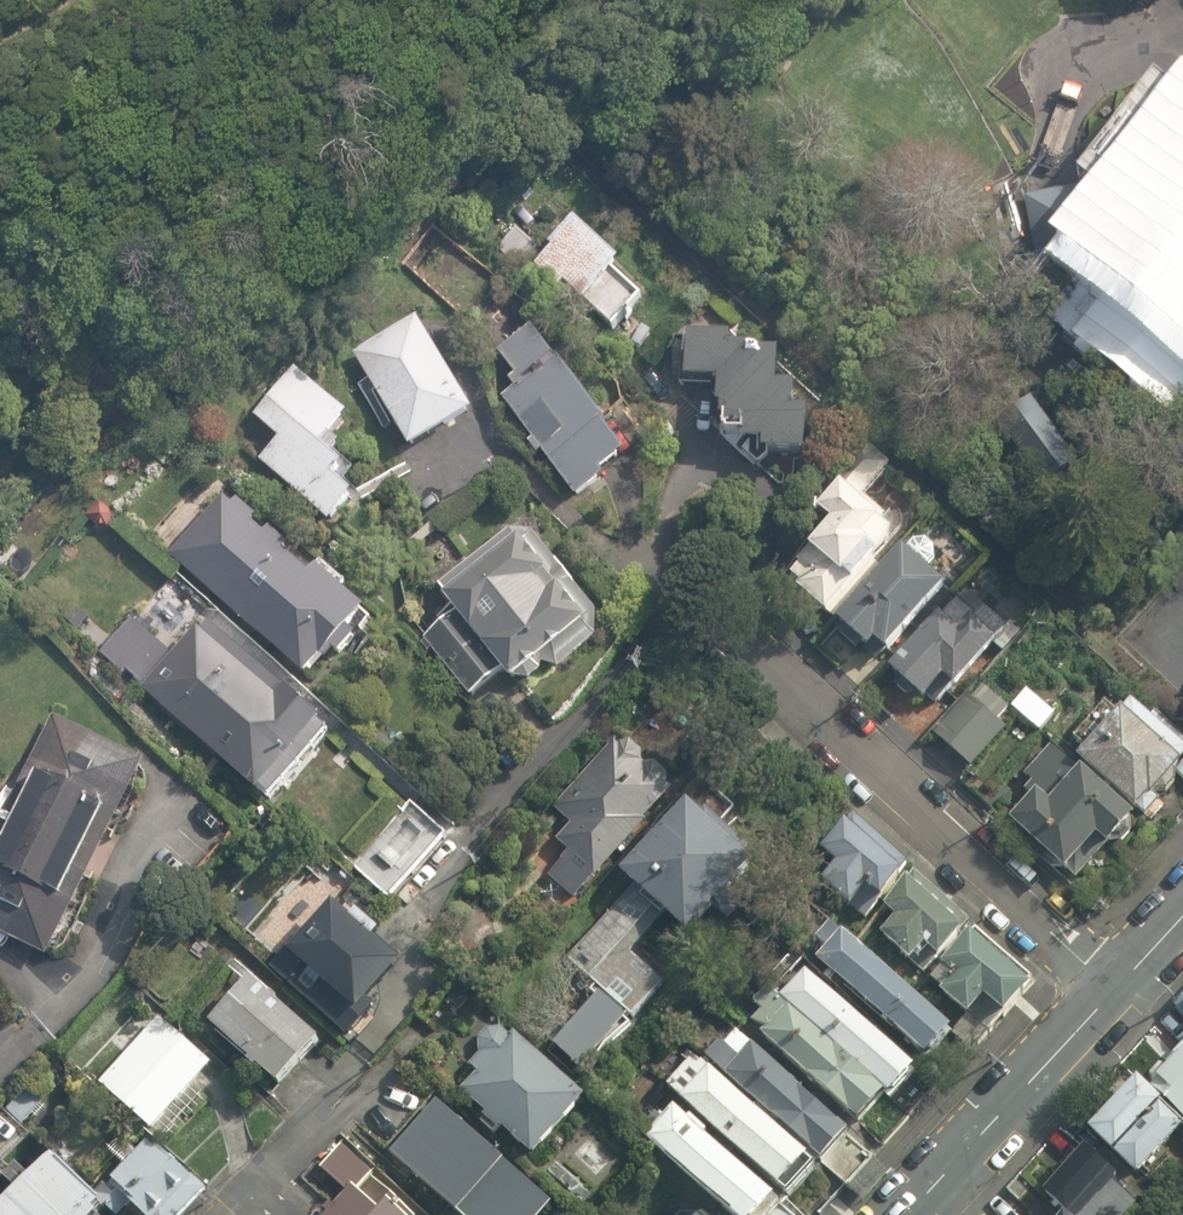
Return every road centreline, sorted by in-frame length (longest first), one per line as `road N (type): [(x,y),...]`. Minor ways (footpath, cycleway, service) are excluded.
road 1 (residential): [(1112,994),(670,572)]
road 2 (residential): [(0,1076),(81,975),(166,798)]
road 3 (secondary): [(1112,994),(907,1214)]
road 4 (residential): [(524,776),(615,676),(653,618),(670,572)]
road 5 (residential): [(670,572),(675,493),(704,443)]

